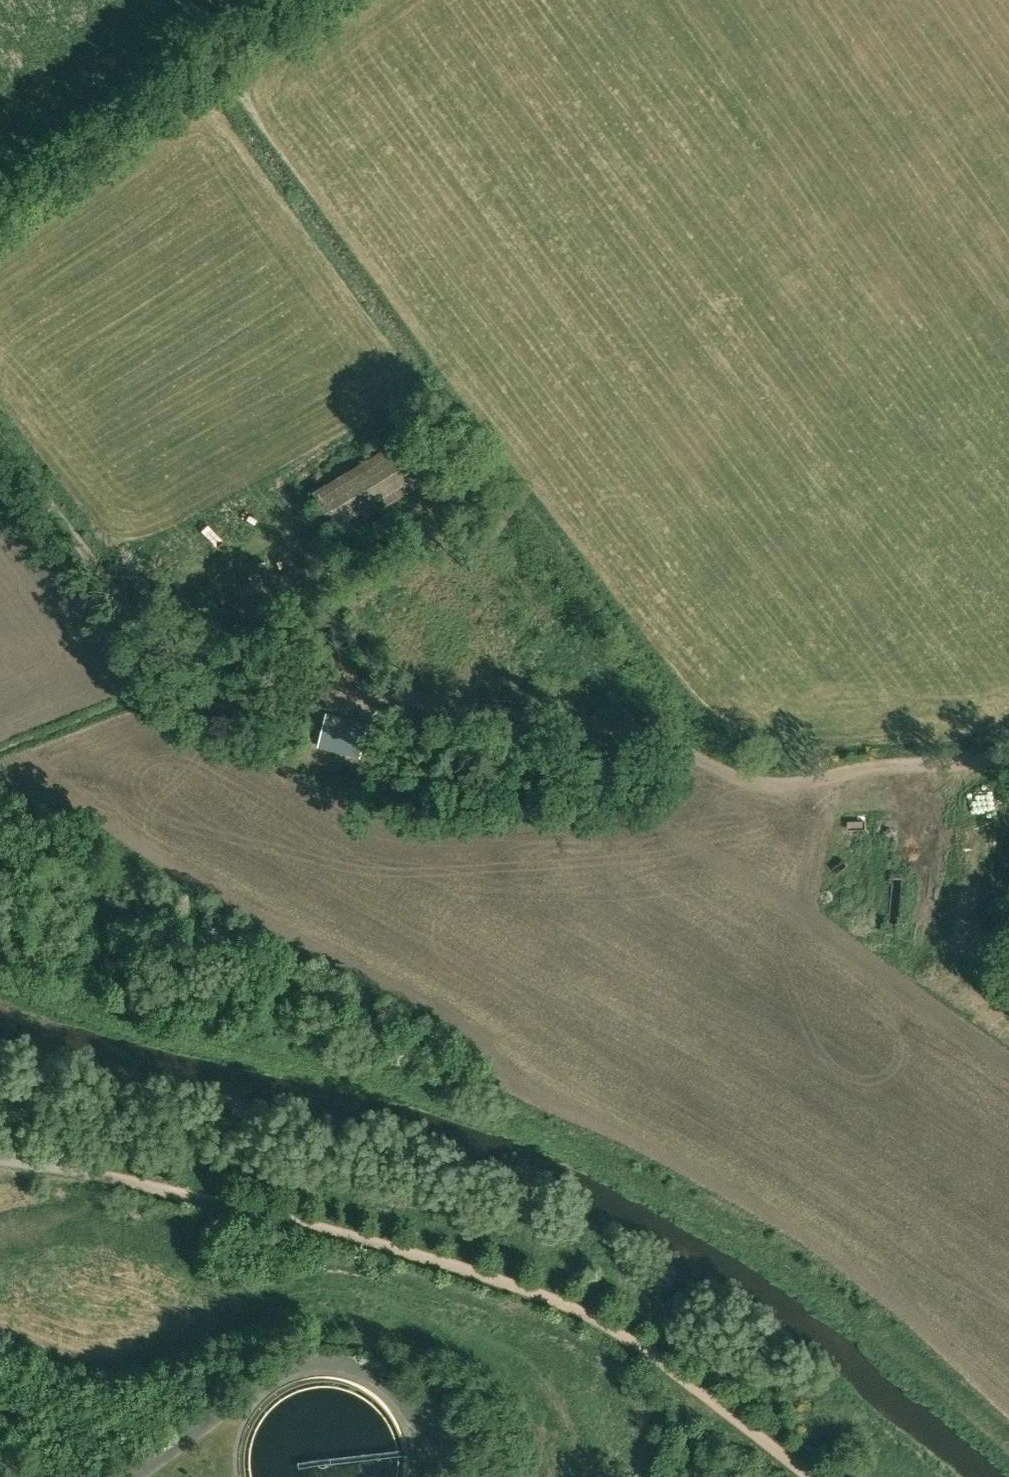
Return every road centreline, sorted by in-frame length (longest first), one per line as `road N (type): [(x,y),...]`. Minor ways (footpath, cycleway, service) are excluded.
road 1 (track): [(0,427),(220,696),(399,679),(457,649),(528,665),(606,730),(789,790),(888,773),(1008,770)]
road 2 (track): [(316,0),(0,224)]

